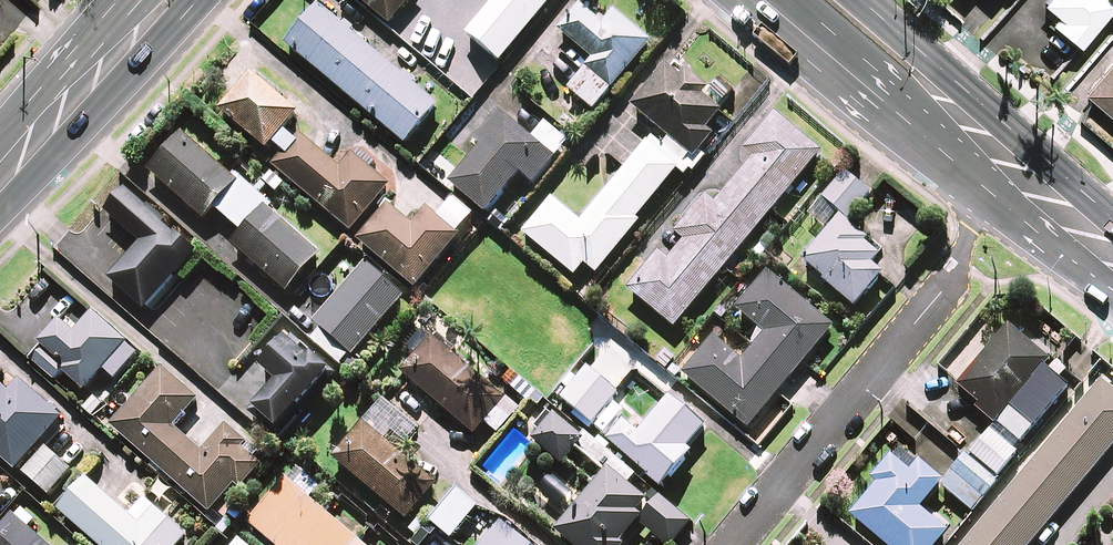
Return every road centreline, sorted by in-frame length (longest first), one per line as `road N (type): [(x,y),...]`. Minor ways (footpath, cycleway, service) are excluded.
road 1 (residential): [(957,271),(731,544)]
road 2 (primary): [(992,147),(886,101),(767,0)]
road 3 (primary): [(860,0),(922,54),(1009,153)]
road 4 (secondary): [(0,183),(109,67)]
road 5 (primary): [(1112,244),(1009,153)]
road 6 (residential): [(957,271),(992,147)]

